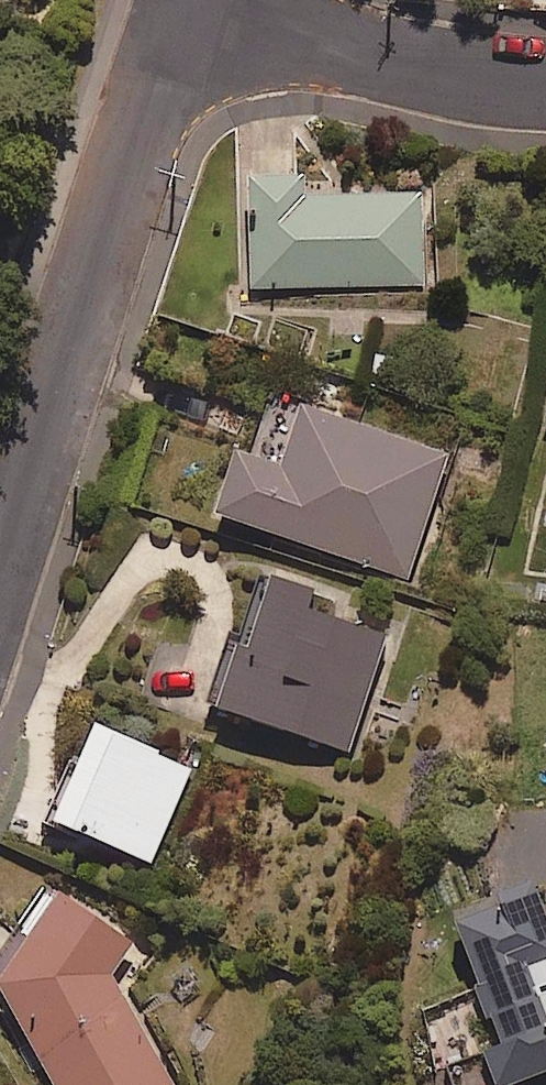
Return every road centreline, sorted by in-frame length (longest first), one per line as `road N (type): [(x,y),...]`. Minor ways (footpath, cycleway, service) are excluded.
road 1 (residential): [(0,435),(184,2)]
road 2 (residential): [(545,82),(296,37),(184,2)]

